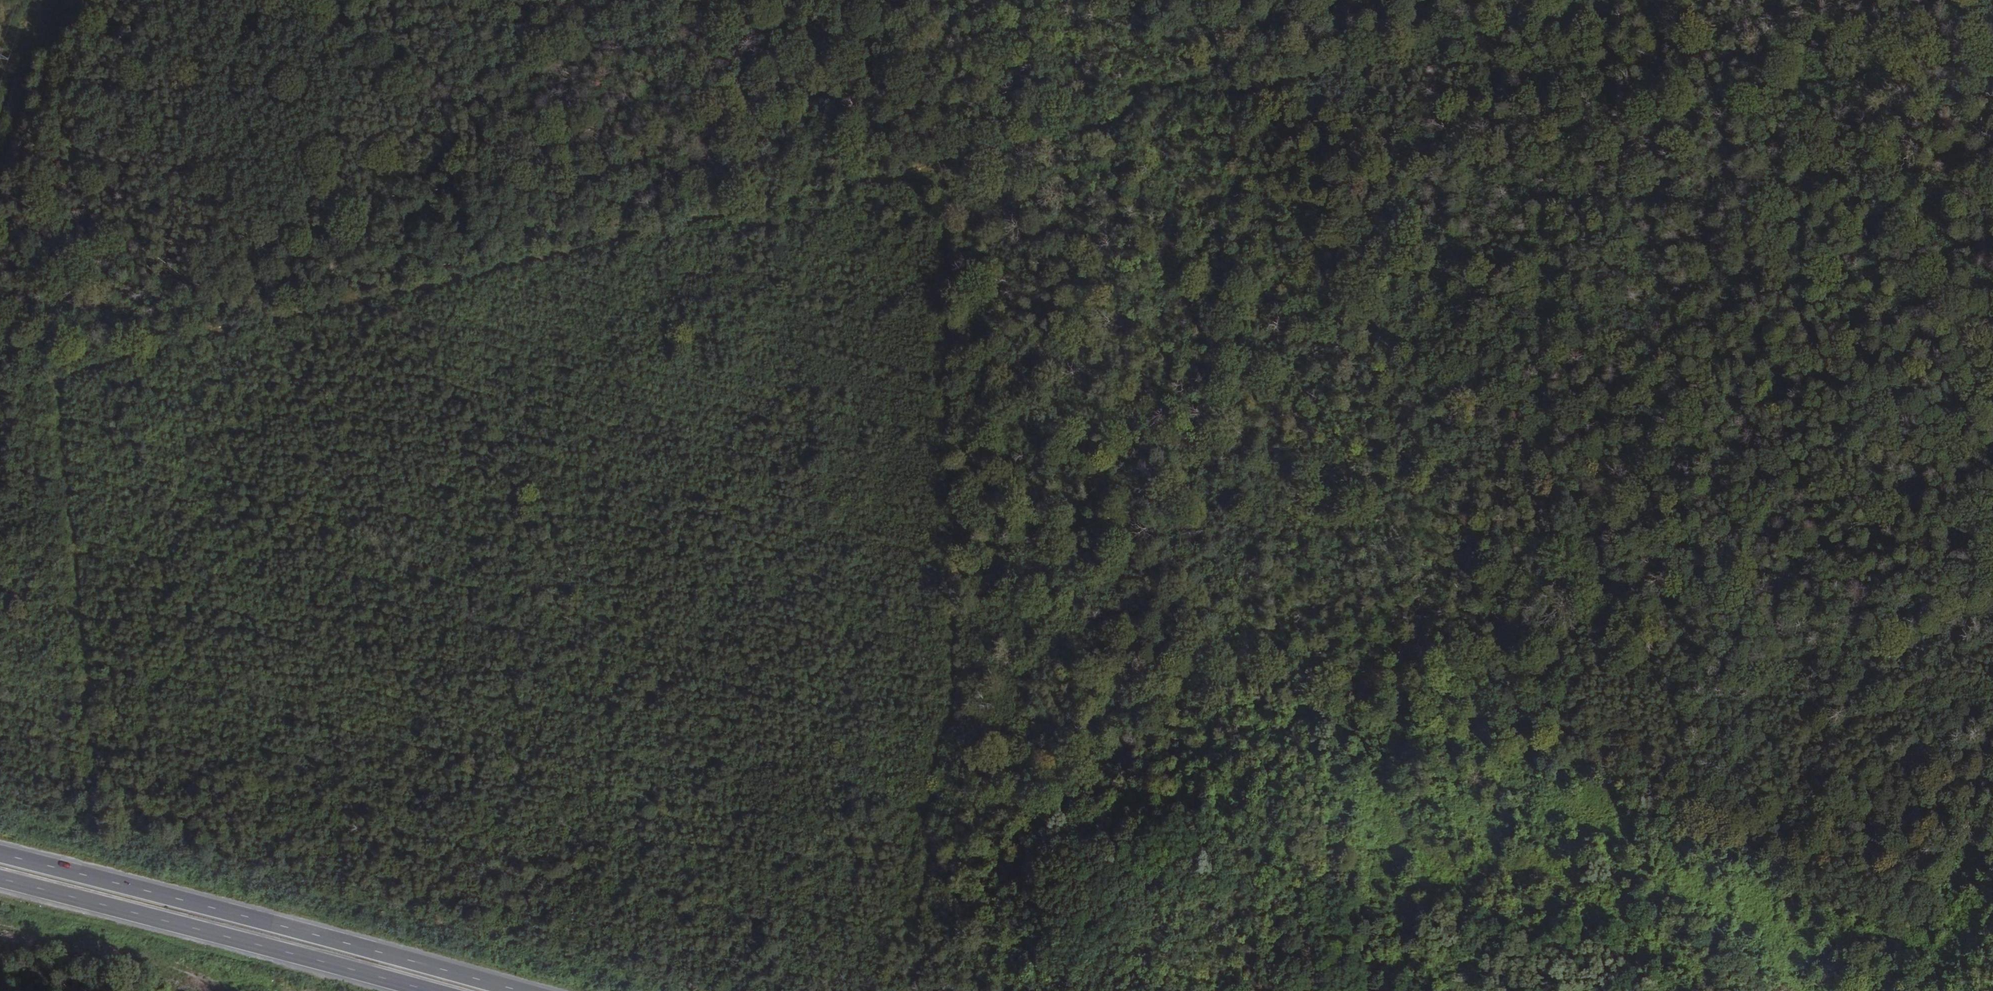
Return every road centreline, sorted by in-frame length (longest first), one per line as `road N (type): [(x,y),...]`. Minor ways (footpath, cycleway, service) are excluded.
road 1 (track): [(0,389),(1650,0)]
road 2 (trunk): [(519,990),(0,856)]
road 3 (trunk): [(0,881),(423,990)]

